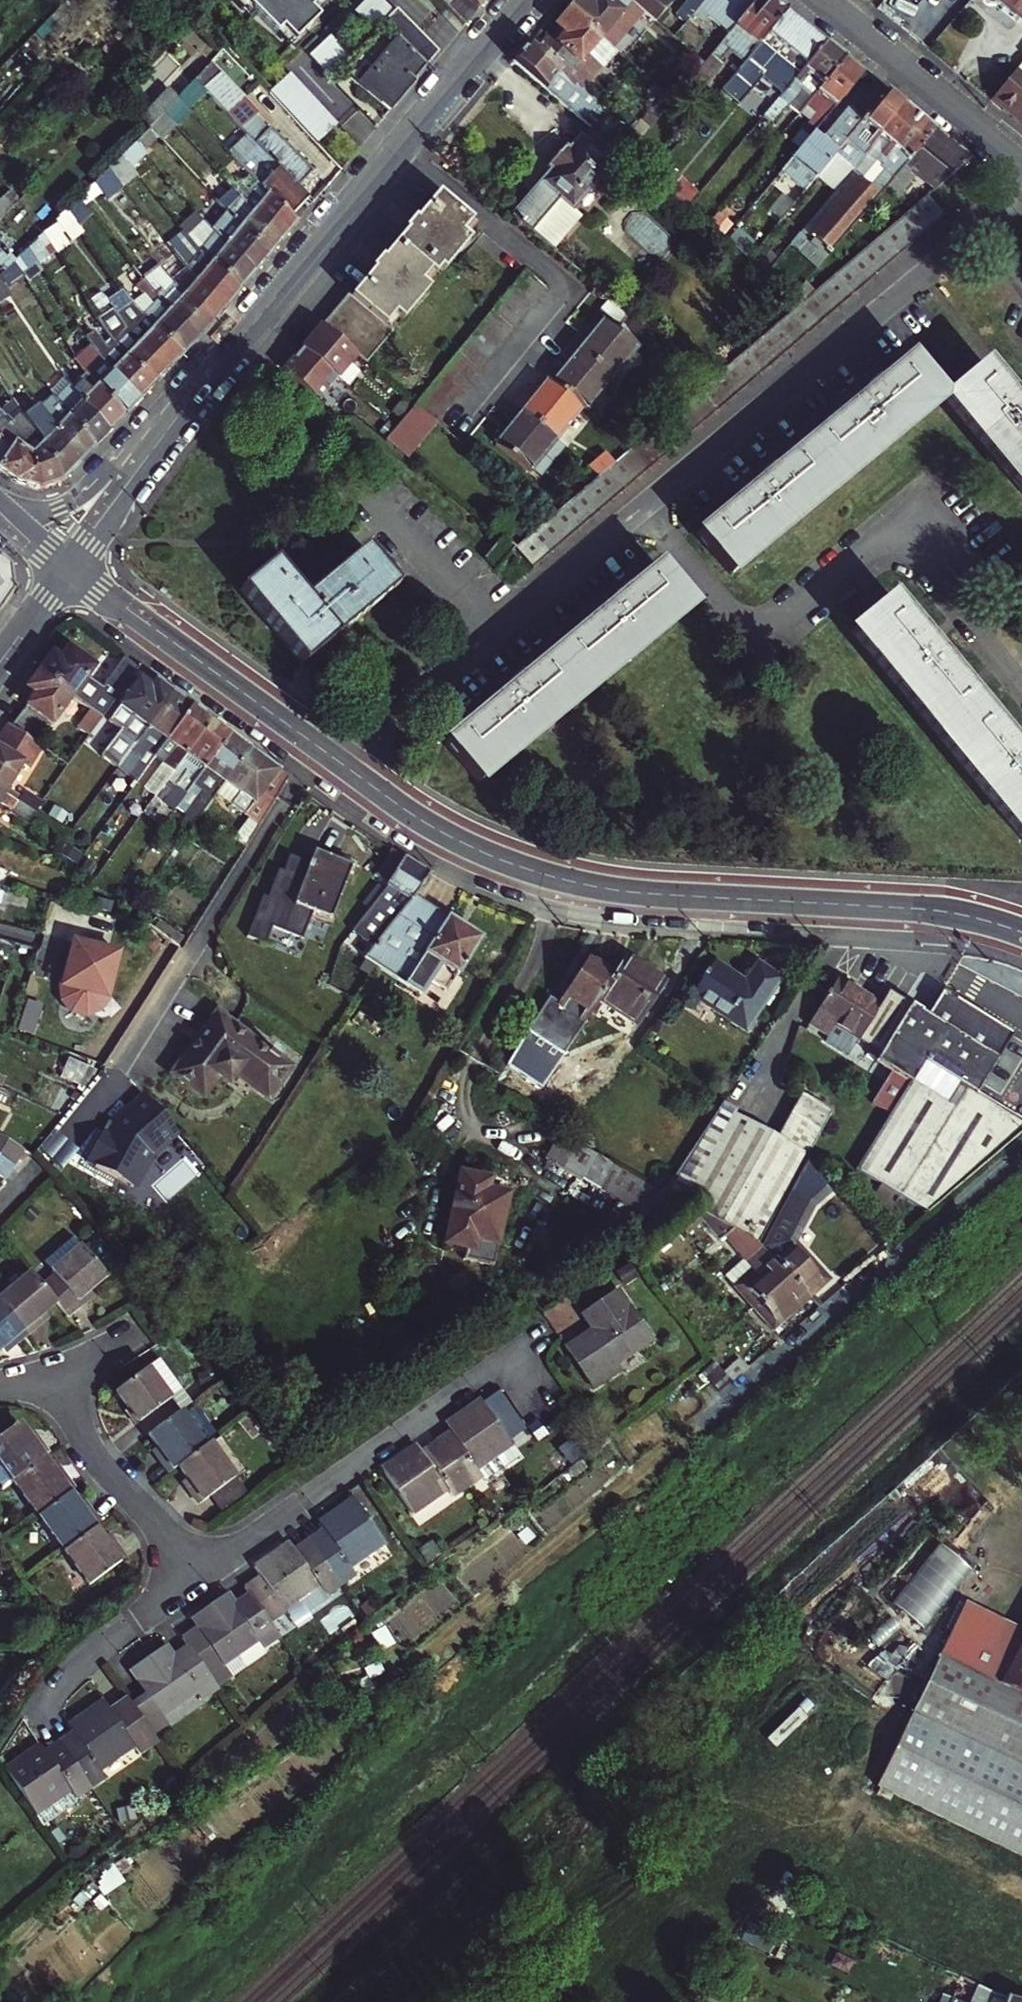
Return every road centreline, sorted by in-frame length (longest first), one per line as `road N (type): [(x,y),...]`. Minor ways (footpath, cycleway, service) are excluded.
road 1 (tertiary): [(906,908),(662,896),(562,880),(455,839),(336,761)]
road 2 (residential): [(640,509),(755,648),(902,533),(1021,679)]
road 3 (residential): [(1021,193),(640,509)]
road 4 (tertiary): [(527,0),(210,376)]
road 5 (residential): [(197,1573),(533,1348)]
road 6 (residential): [(640,509),(336,761)]
road 7 (tertiary): [(336,761),(64,568)]
road 8 (residential): [(210,376),(64,504),(34,512),(0,501)]
road 9 (residential): [(820,0),(1021,165)]
road 10 (residential): [(45,1374),(104,1462),(197,1573)]
road 11 (tertiary): [(210,376),(64,568)]
road 12 (residential): [(32,1709),(197,1573)]

